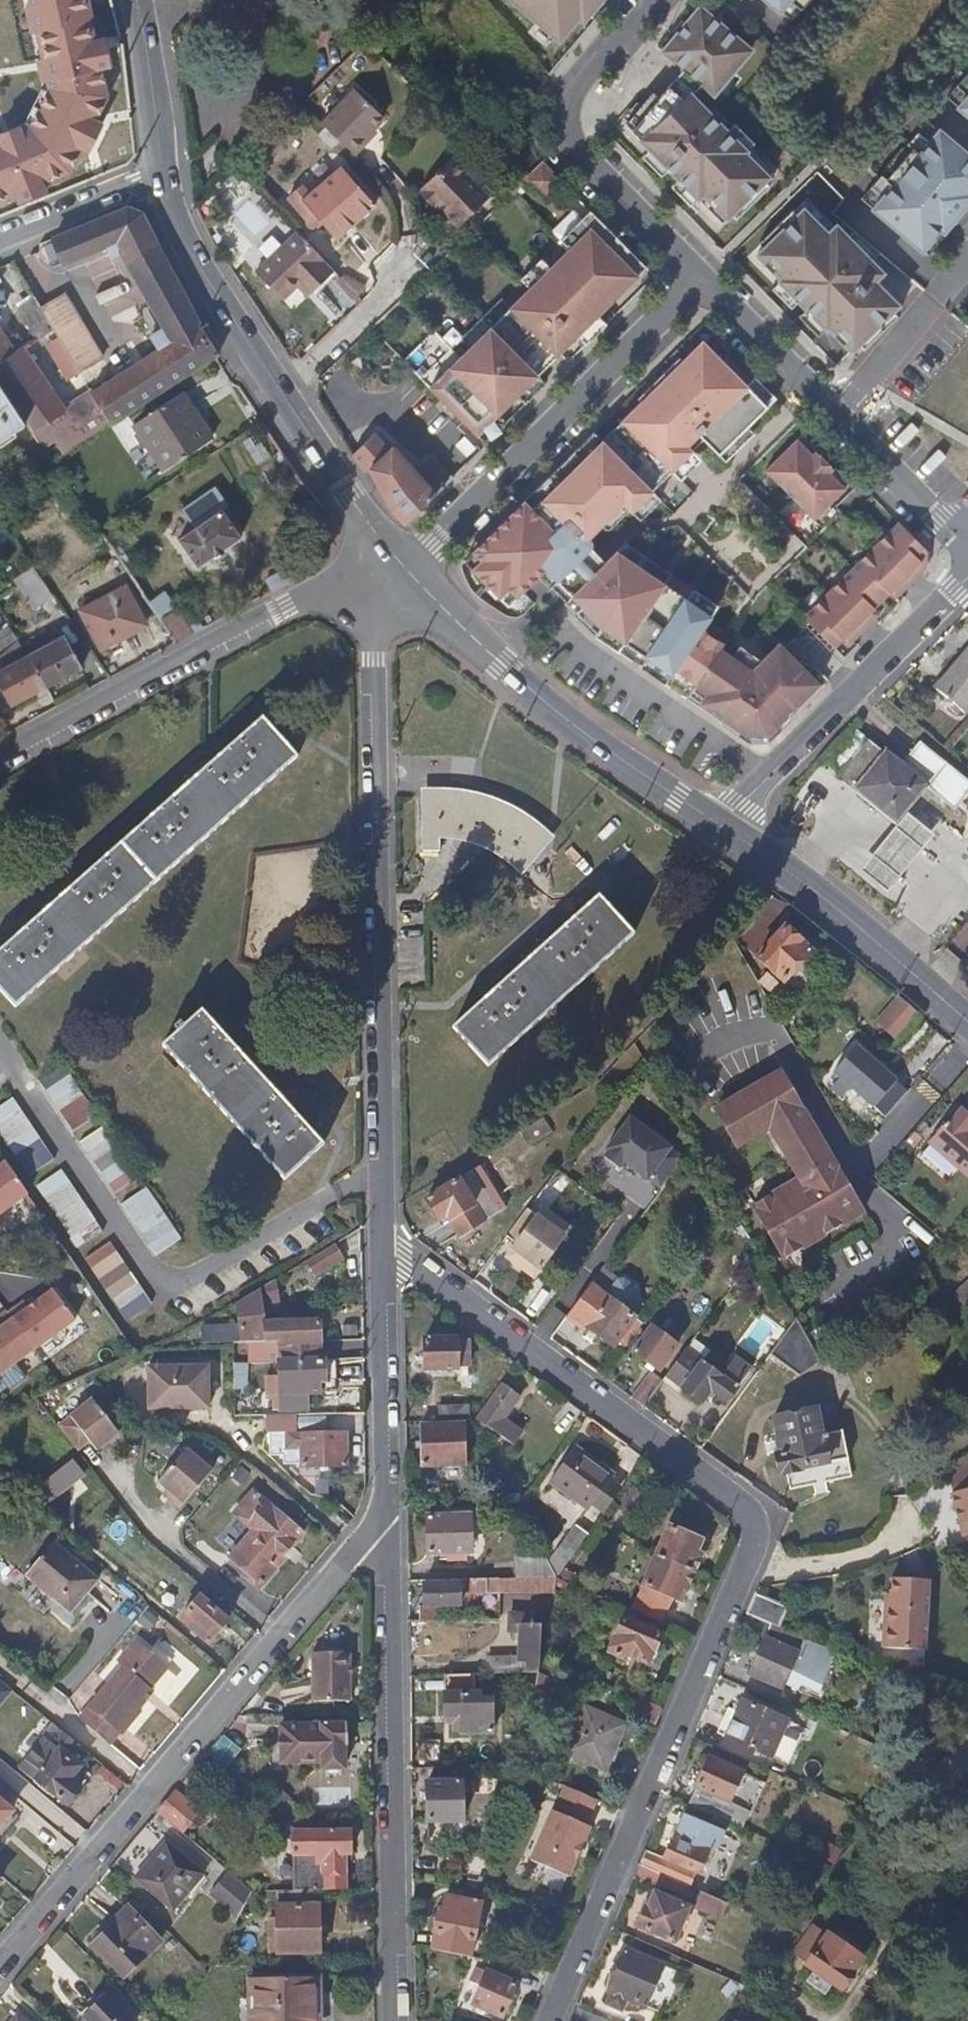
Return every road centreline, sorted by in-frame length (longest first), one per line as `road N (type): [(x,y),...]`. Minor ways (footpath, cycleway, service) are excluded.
road 1 (residential): [(385,1252),(757,1523),(758,1540),(548,2020)]
road 2 (residential): [(385,1252),(373,614),(389,553)]
road 3 (residential): [(0,1965),(390,1509)]
road 4 (residential): [(400,2020),(390,1509)]
road 5 (residential): [(389,553),(0,756)]
road 6 (secondary): [(724,827),(589,736),(389,553)]
road 7 (tertiary): [(389,553),(434,545),(699,276)]
road 8 (tertiary): [(699,276),(574,143),(562,117),(573,88),(647,0)]
road 9 (residential): [(724,827),(739,803),(967,576)]
road 10 (secondary): [(967,1020),(793,871),(724,827)]
road 11 (residential): [(390,1509),(385,1252)]
road 12 (secondary): [(280,391),(208,285),(162,178)]
road 13 (residential): [(831,418),(967,256)]
road 14 (secondary): [(389,553),(280,391)]
road 15 (residential): [(699,276),(831,418)]
road 16 (residential): [(831,418),(967,547)]
road 17 (secondary): [(162,178),(136,0)]
road 18 (residential): [(162,178),(0,241)]
road 19 (residential): [(280,391),(405,273)]

